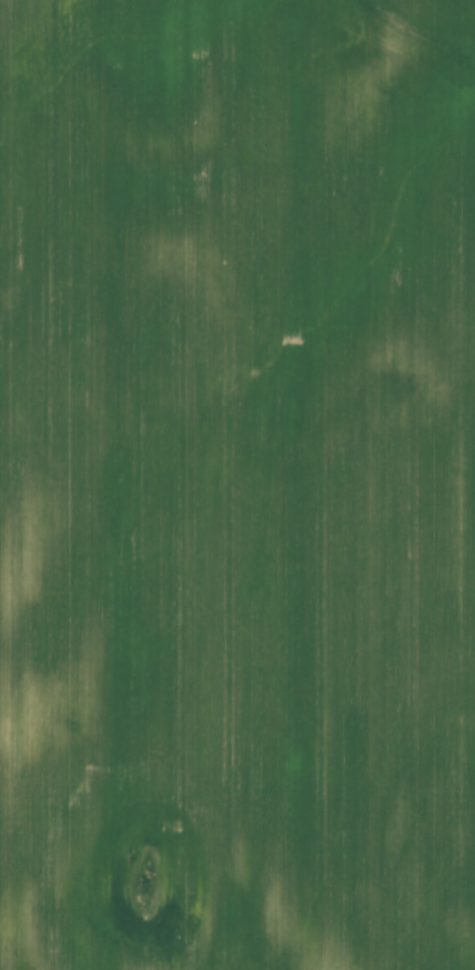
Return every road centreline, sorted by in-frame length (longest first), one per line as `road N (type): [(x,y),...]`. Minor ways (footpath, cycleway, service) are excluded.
road 1 (track): [(453,969),(369,898),(207,695),(0,392)]

